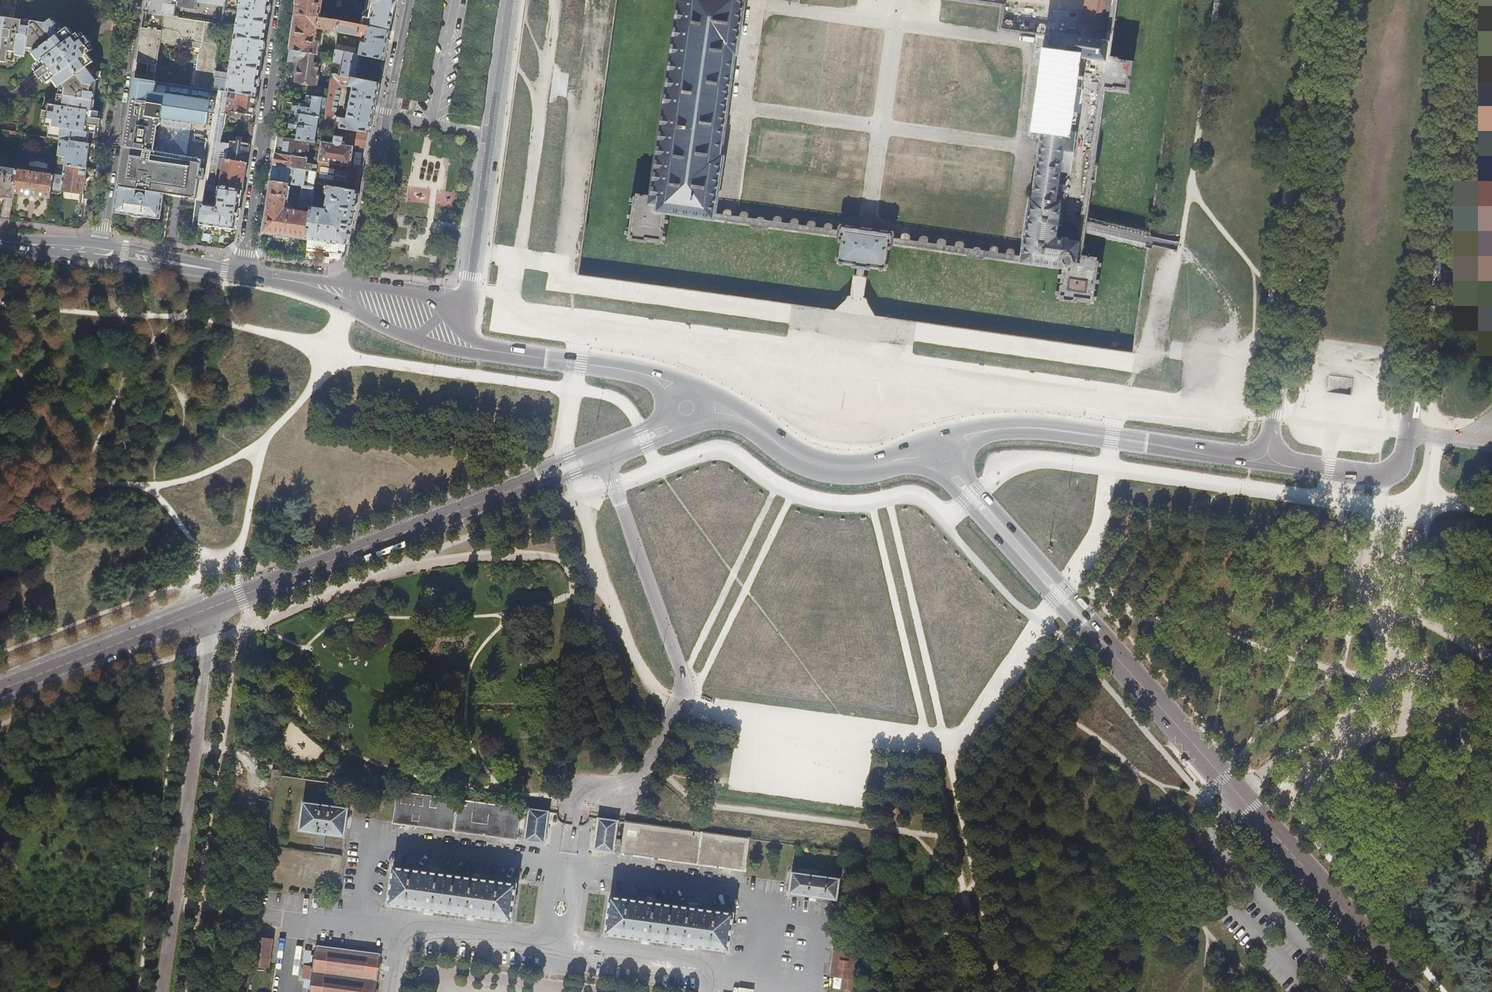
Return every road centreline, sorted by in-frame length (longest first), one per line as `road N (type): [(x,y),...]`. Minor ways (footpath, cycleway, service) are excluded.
road 1 (tertiary): [(0,690),(578,464)]
road 2 (tertiary): [(1265,459),(1380,476),(1405,458),(1470,0)]
road 3 (tertiary): [(1042,575),(1417,991)]
road 4 (tertiary): [(1331,0),(1265,459)]
road 5 (track): [(0,482),(148,488),(200,477),(265,441),(318,381),(345,306)]
road 6 (track): [(891,991),(893,830),(834,781),(714,717)]
road 7 (tertiary): [(1265,459),(1026,427),(975,435),(943,455)]
road 8 (tertiary): [(447,312),(467,289),(509,0)]
road 9 (track): [(649,762),(685,796),(725,810),(949,832)]
road 10 (tertiary): [(410,0),(349,286)]
road 11 (track): [(1446,991),(1256,779)]
road 12 (residential): [(284,0),(243,273)]
road 13 (tertiary): [(687,408),(740,417),(795,456),(833,469),(943,455)]
road 14 (residential): [(97,251),(134,0)]
road 15 (tertiary): [(687,408),(665,383),(642,373),(483,350)]
road 16 (track): [(984,841),(1085,674)]
road 17 (track): [(175,319),(0,302)]
road 18 (tertiary): [(1042,575),(943,455)]
road 19 (tertiary): [(243,273),(97,251)]

